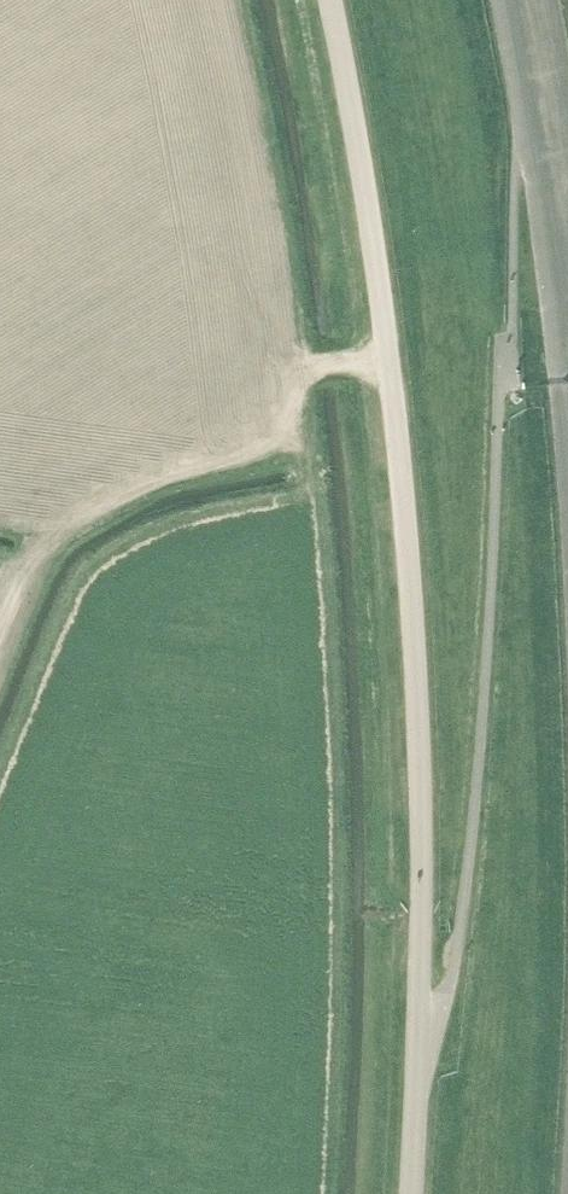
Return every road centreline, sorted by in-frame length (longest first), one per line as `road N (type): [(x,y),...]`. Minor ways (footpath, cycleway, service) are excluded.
road 1 (unclassified): [(414,1193),(424,872),(420,705),(375,255),(331,0)]
road 2 (track): [(523,126),(545,275),(567,559)]

